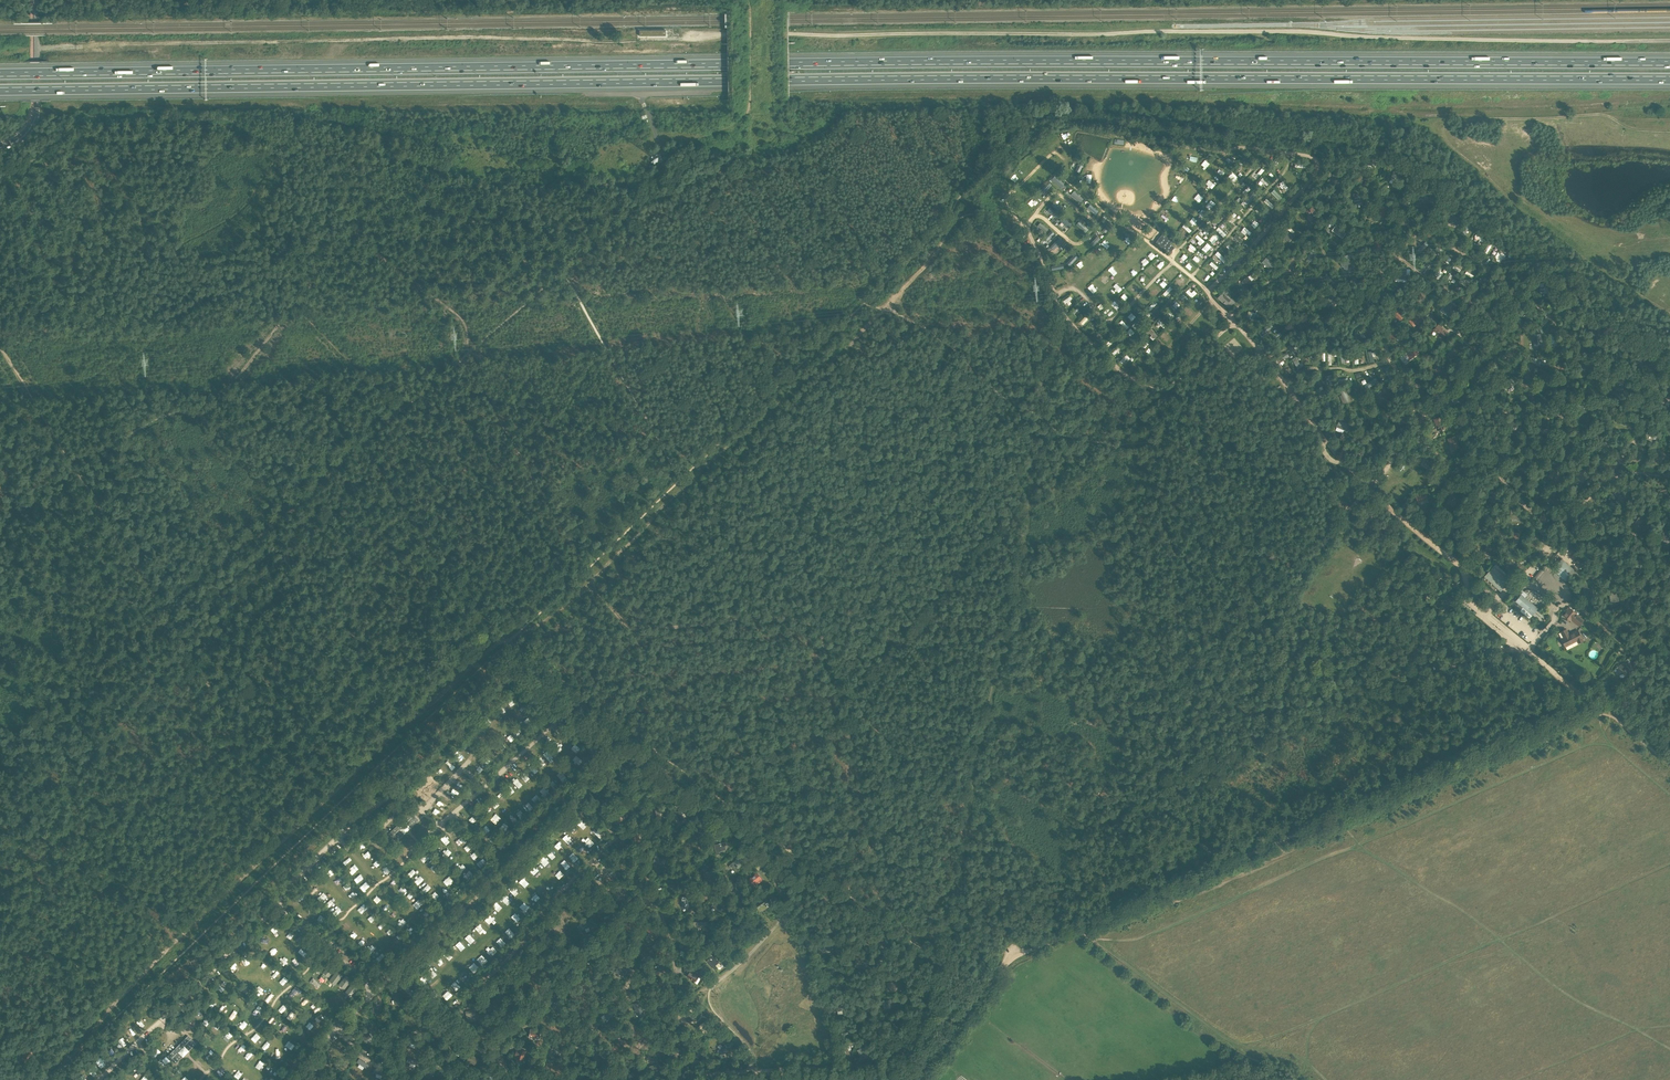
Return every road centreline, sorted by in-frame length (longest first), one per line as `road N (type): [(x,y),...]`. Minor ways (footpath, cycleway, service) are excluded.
road 1 (motorway): [(0,90),(1669,78)]
road 2 (motorway): [(1669,63),(0,74)]
road 3 (track): [(1583,40),(1159,30),(35,49)]
road 4 (track): [(1095,939),(1139,939),(1599,742),(1669,793)]
road 5 (track): [(512,638),(981,998)]
road 6 (track): [(1070,931),(1611,696)]
road 7 (track): [(73,462),(293,827)]
road 8 (track): [(1335,816),(1485,920),(1587,1006),(1669,1048)]
road 9 (track): [(688,485),(847,347),(936,256),(968,208),(979,207)]
road 10 (track): [(293,827),(40,1079)]
road 11 (track): [(1669,314),(1504,194),(1434,133),(1433,123)]
road 12 (track): [(495,631),(293,827)]
road 13 (track): [(1412,115),(1597,114),(1635,130),(1669,132)]
road 14 (tertiary): [(0,147),(25,135),(37,111),(35,0)]
road 15 (track): [(844,703),(969,795)]
road 16 (track): [(0,345),(73,462)]
road 17 (track): [(595,582),(688,485)]

